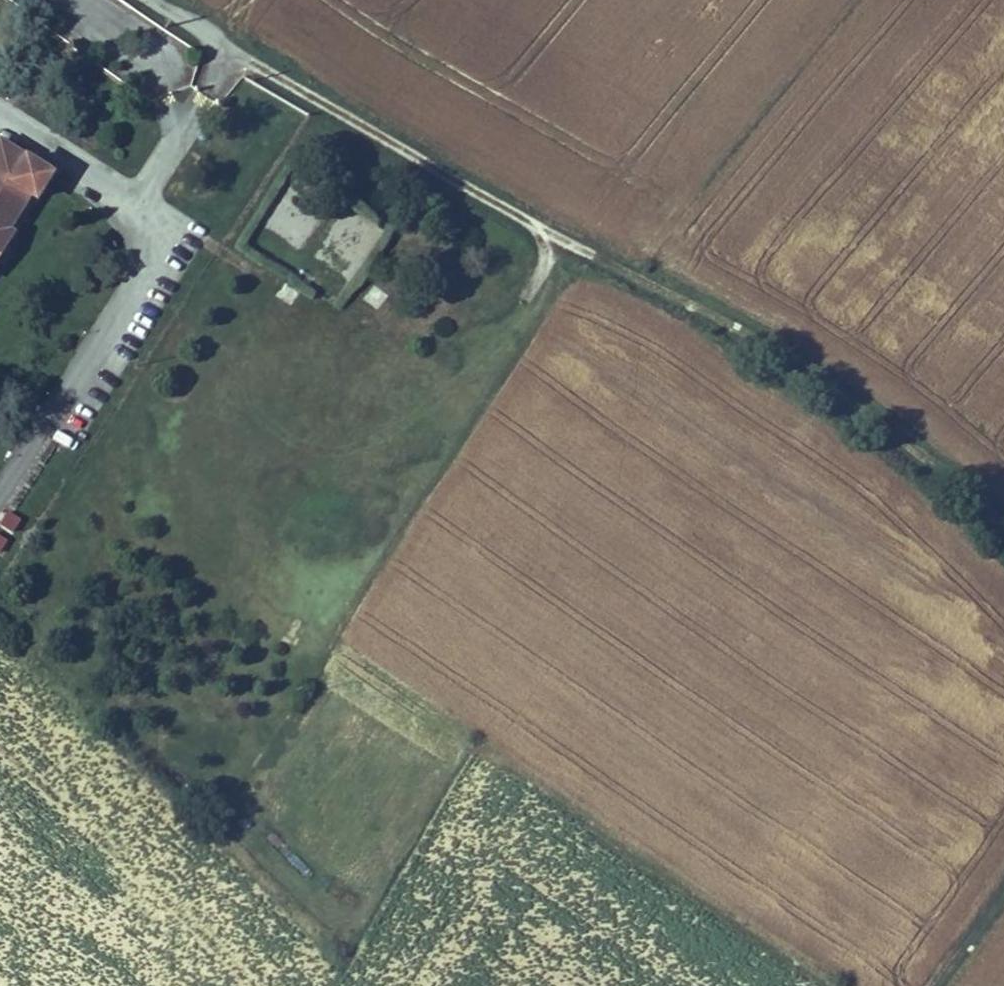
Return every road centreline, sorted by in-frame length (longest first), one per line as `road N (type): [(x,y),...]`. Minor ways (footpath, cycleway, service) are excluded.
road 1 (track): [(1003,534),(811,365),(663,282),(476,193),(270,69),(177,0)]
road 2 (track): [(931,985),(1003,886)]

